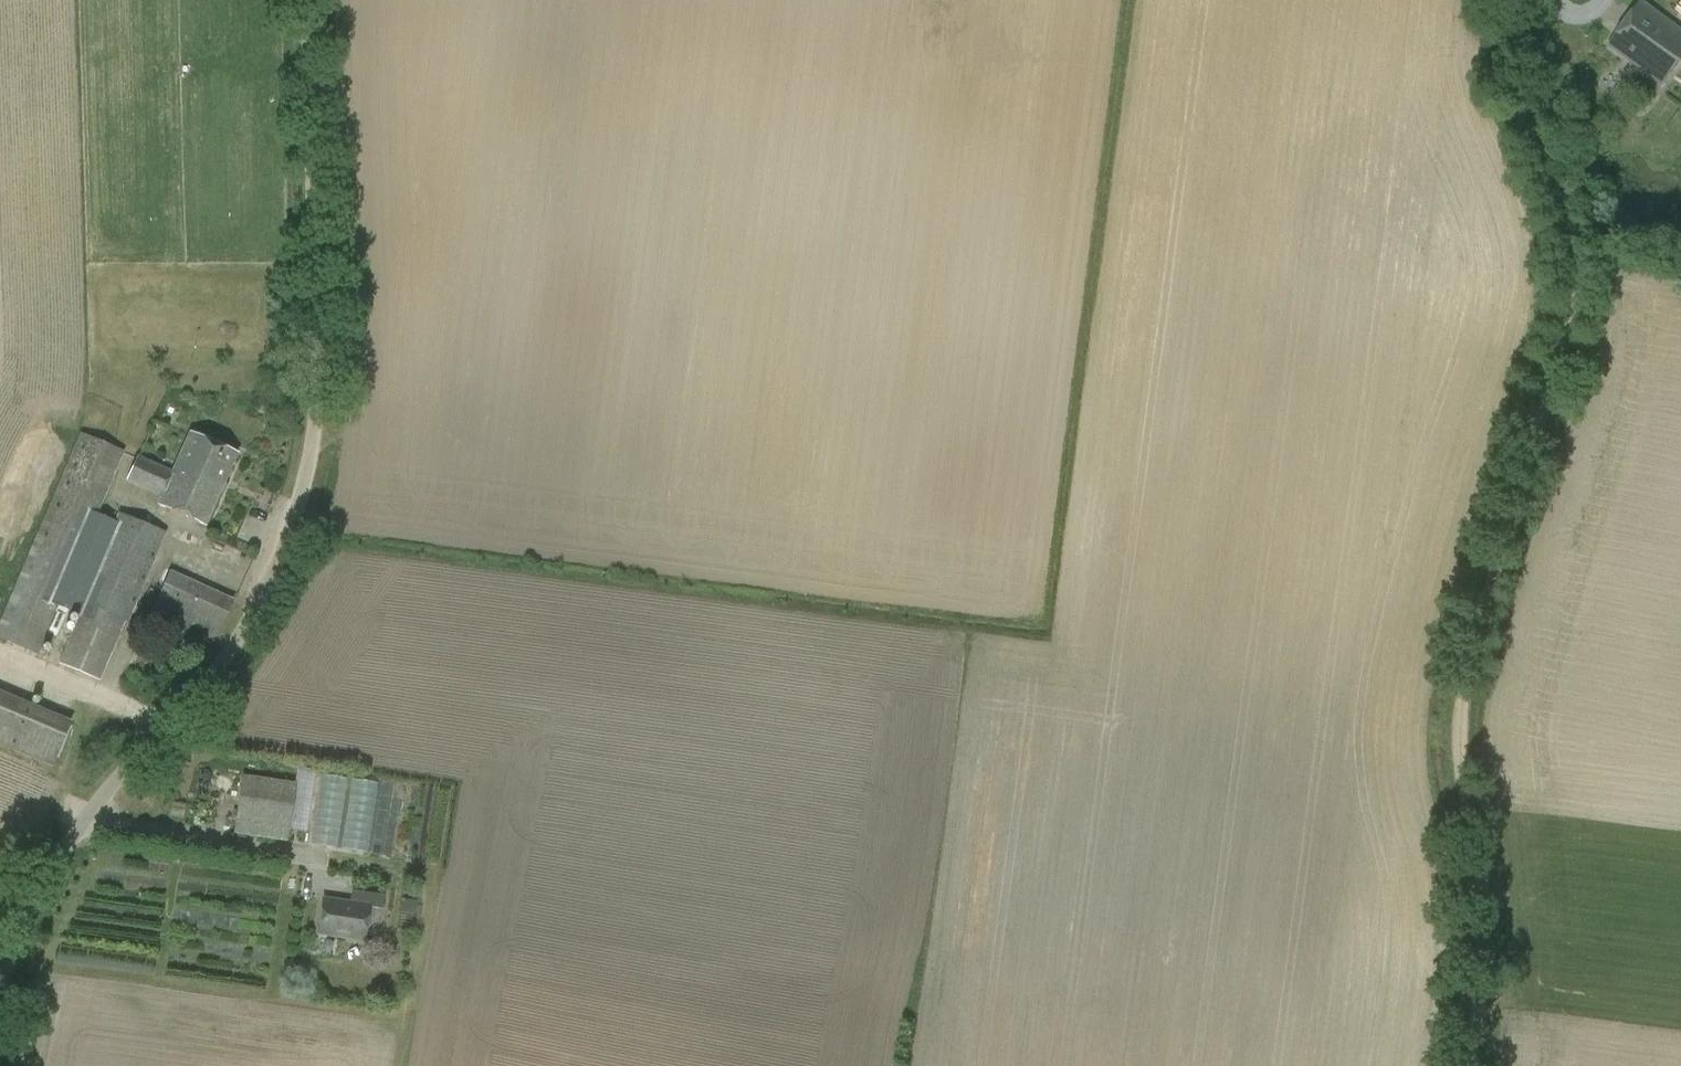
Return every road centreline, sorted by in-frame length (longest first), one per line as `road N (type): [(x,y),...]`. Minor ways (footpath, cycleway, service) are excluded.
road 1 (unclassified): [(0,1023),(18,967),(113,784),(241,644),(298,545),(323,441),(306,0)]
road 2 (track): [(1470,1065),(1485,960),(1460,755),(1462,689),(1563,346),(1573,274),(1565,216),(1510,62),(1517,0)]

